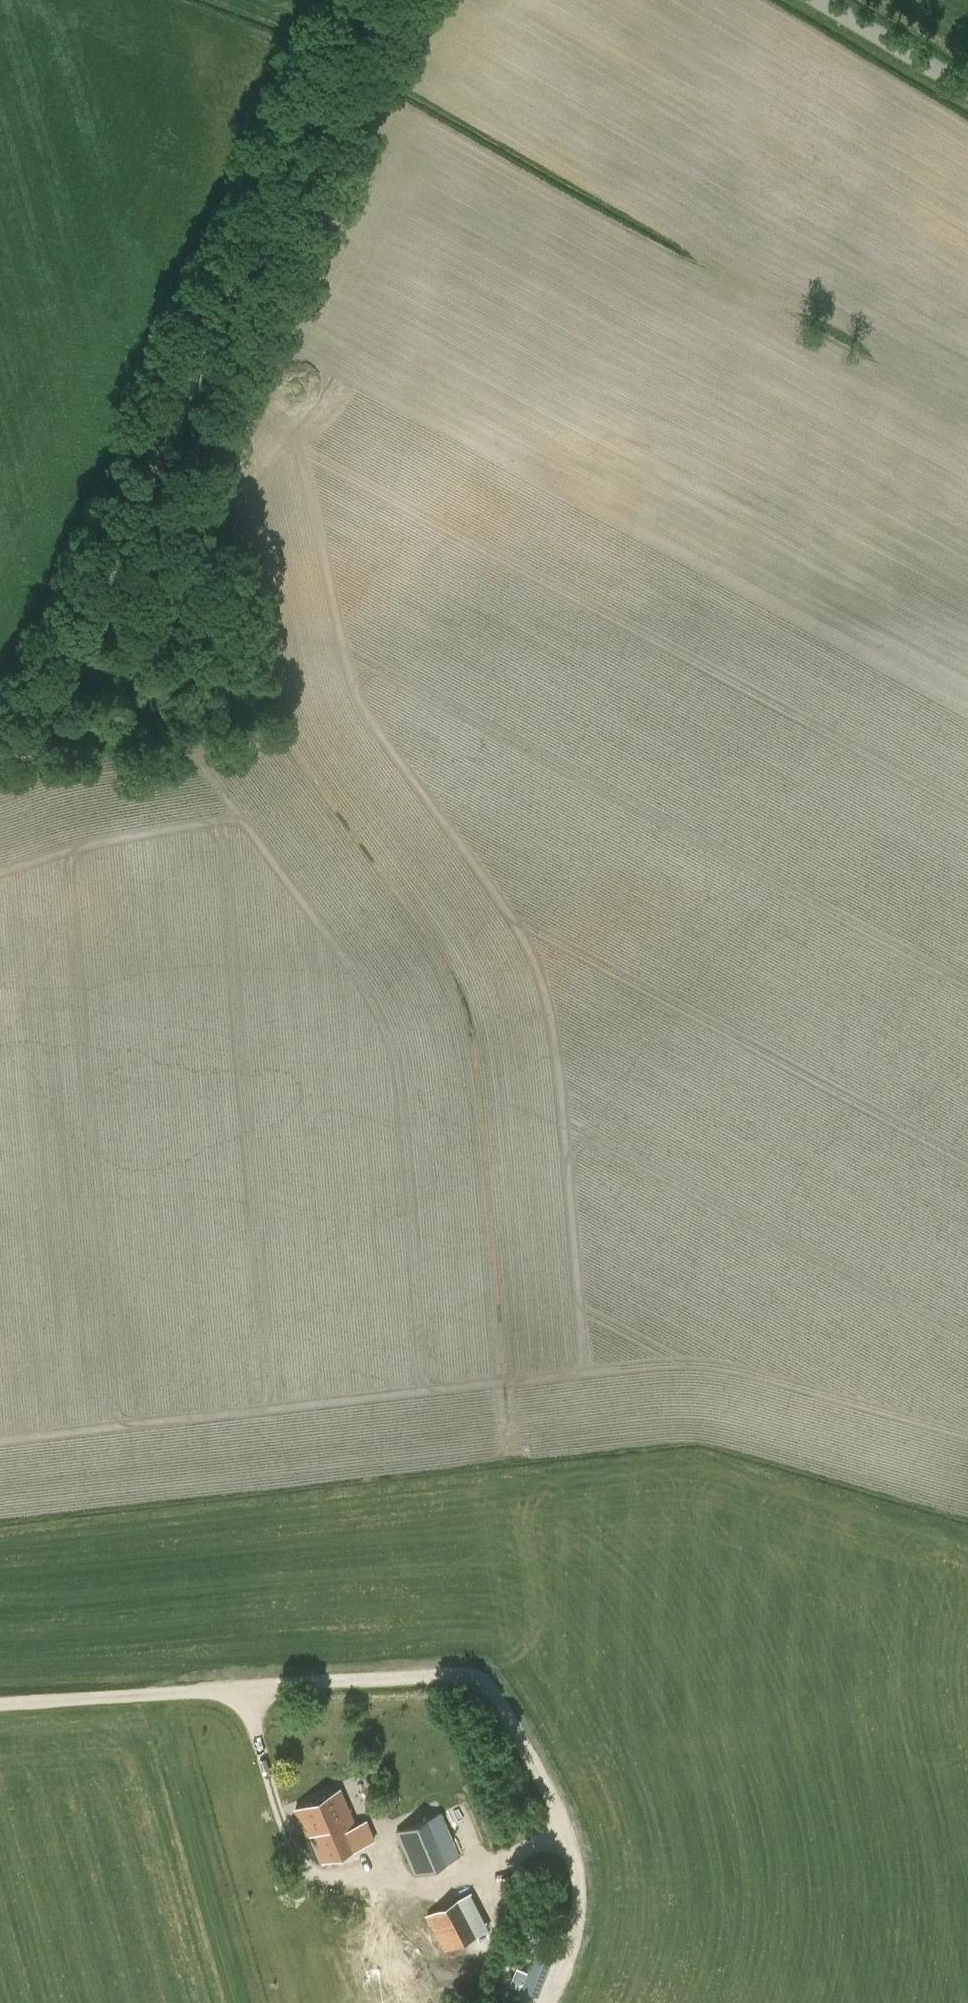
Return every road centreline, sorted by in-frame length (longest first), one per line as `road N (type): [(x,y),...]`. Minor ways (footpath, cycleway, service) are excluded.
road 1 (unclassified): [(0,776),(26,751),(373,0)]
road 2 (unclassified): [(226,1693),(0,1704)]
road 3 (tertiary): [(819,0),(967,90)]

